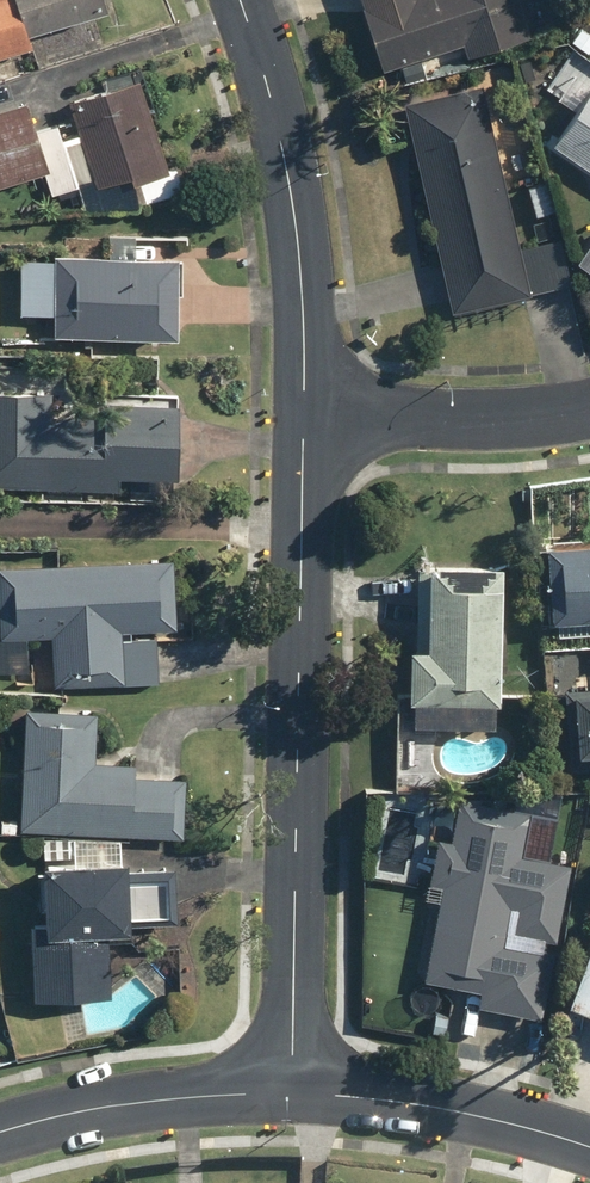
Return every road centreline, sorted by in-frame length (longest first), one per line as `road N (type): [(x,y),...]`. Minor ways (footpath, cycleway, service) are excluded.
road 1 (residential): [(299,416),(287,1095)]
road 2 (residential): [(239,0),(272,113),(292,232),(299,416)]
road 3 (residential): [(287,1095),(406,1101),(589,1149)]
road 4 (residential): [(0,1133),(98,1108),(287,1095)]
road 5 (residential): [(299,416),(589,411)]

